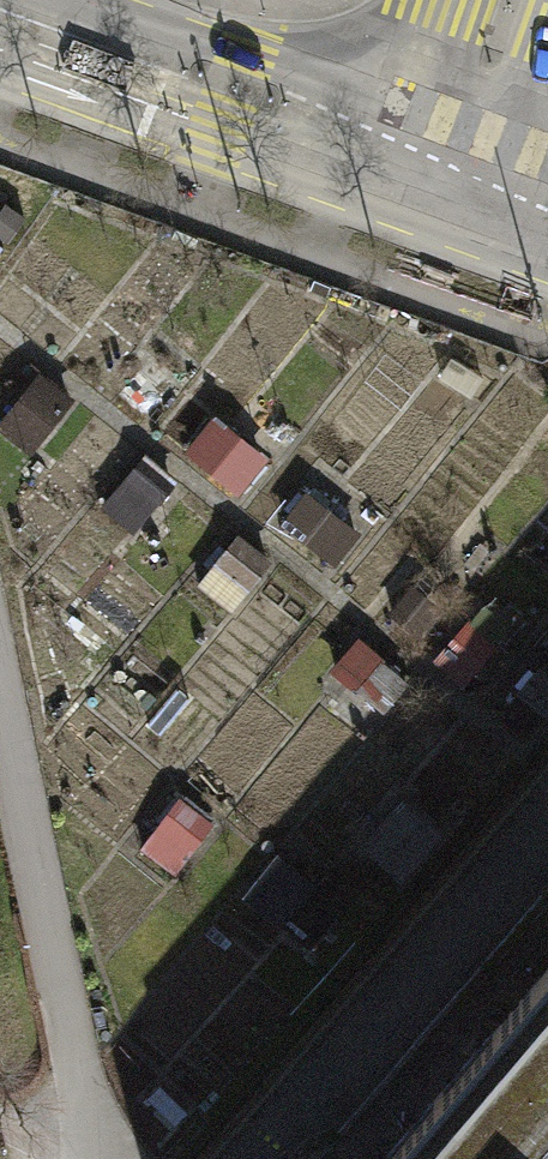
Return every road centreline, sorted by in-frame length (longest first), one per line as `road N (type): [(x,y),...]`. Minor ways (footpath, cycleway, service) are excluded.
road 1 (tertiary): [(0,25),(445,182)]
road 2 (tertiary): [(445,182),(508,0)]

